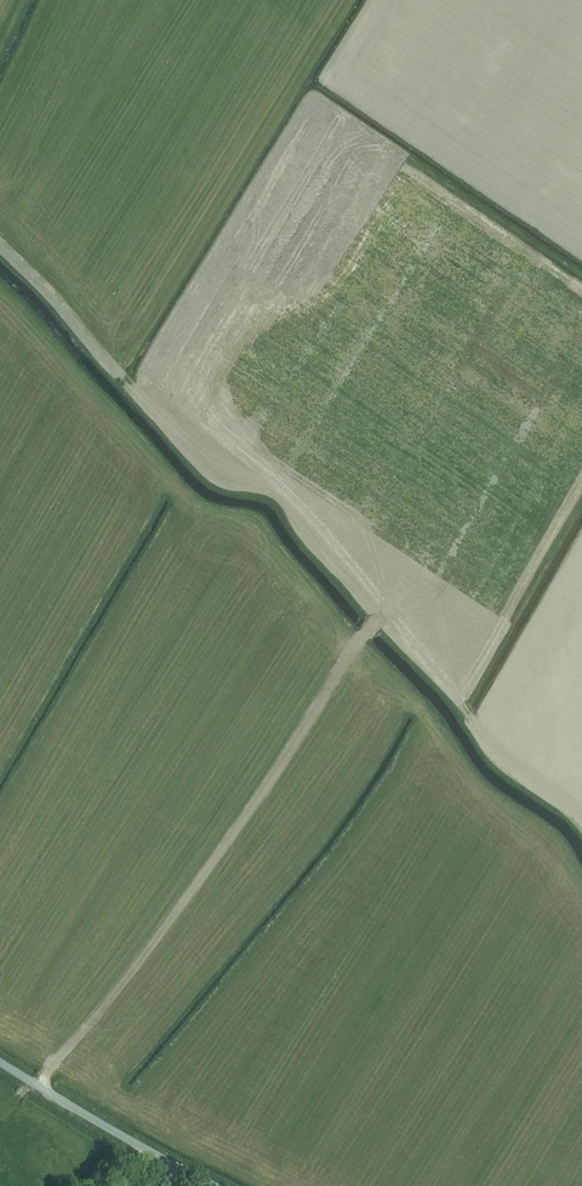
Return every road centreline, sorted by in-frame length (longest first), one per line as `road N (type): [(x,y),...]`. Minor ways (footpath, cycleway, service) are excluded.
road 1 (unclassified): [(214,1185),(0,1062)]

